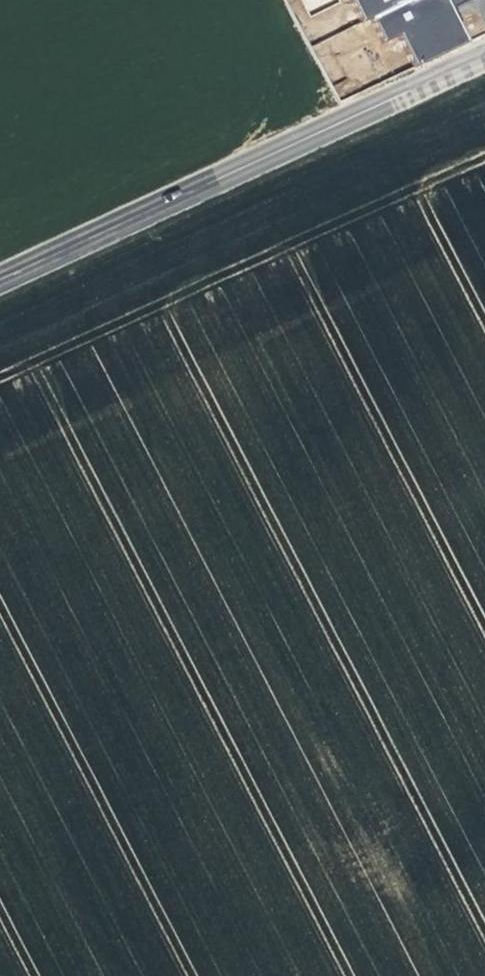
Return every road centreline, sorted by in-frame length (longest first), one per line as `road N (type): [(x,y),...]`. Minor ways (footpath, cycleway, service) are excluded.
road 1 (tertiary): [(484,53),(0,282)]

